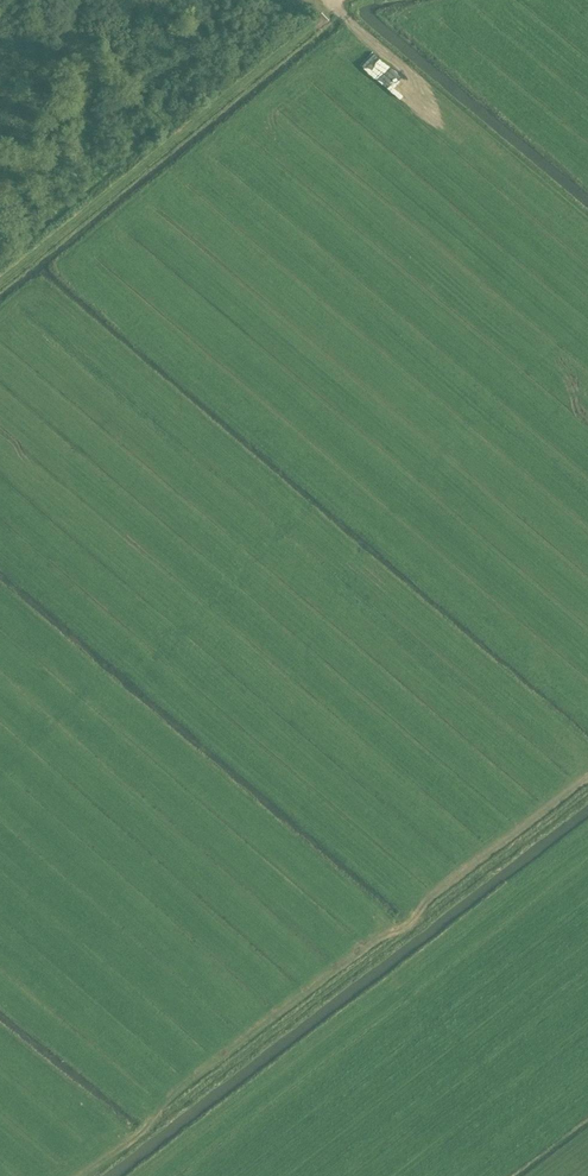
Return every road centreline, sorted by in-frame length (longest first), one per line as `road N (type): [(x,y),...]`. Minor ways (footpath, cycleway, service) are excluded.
road 1 (track): [(333,0),(0,286)]

